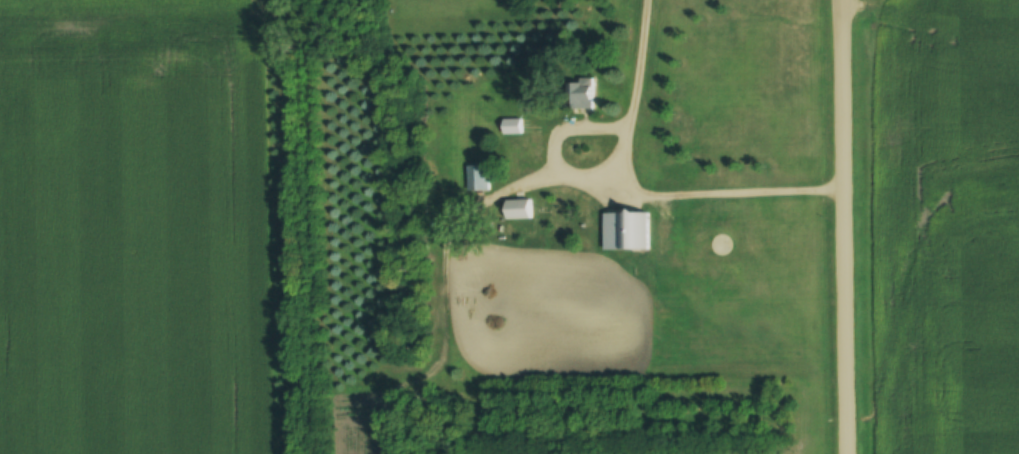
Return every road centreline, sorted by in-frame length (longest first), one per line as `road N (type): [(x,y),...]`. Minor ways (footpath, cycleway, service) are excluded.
road 1 (residential): [(848,453),(842,0)]

